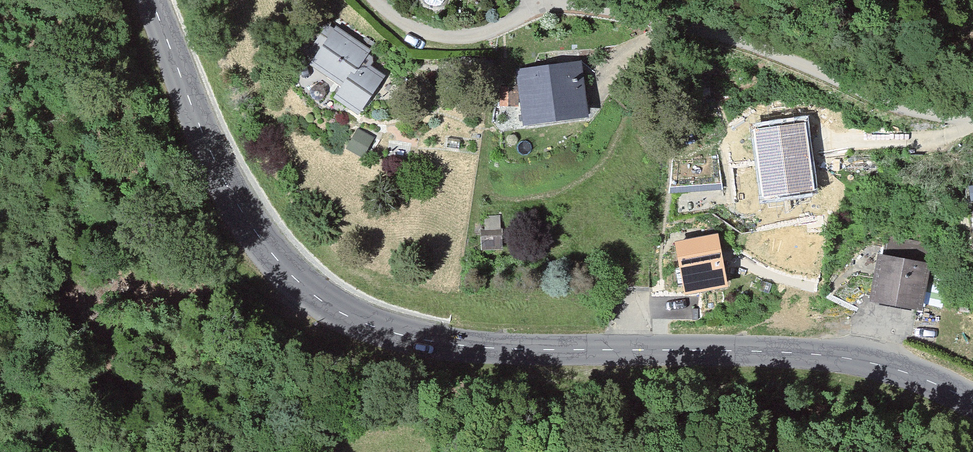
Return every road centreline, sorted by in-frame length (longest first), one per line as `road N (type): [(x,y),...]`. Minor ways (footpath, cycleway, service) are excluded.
road 1 (tertiary): [(972,404),(866,360),(491,349),(429,342),(340,314),(273,255),(242,212),(151,0)]
road 2 (residential): [(553,0),(740,41),(875,98),(972,119)]
road 3 (residential): [(375,0),(414,28),(451,36),(497,26),(543,0)]

